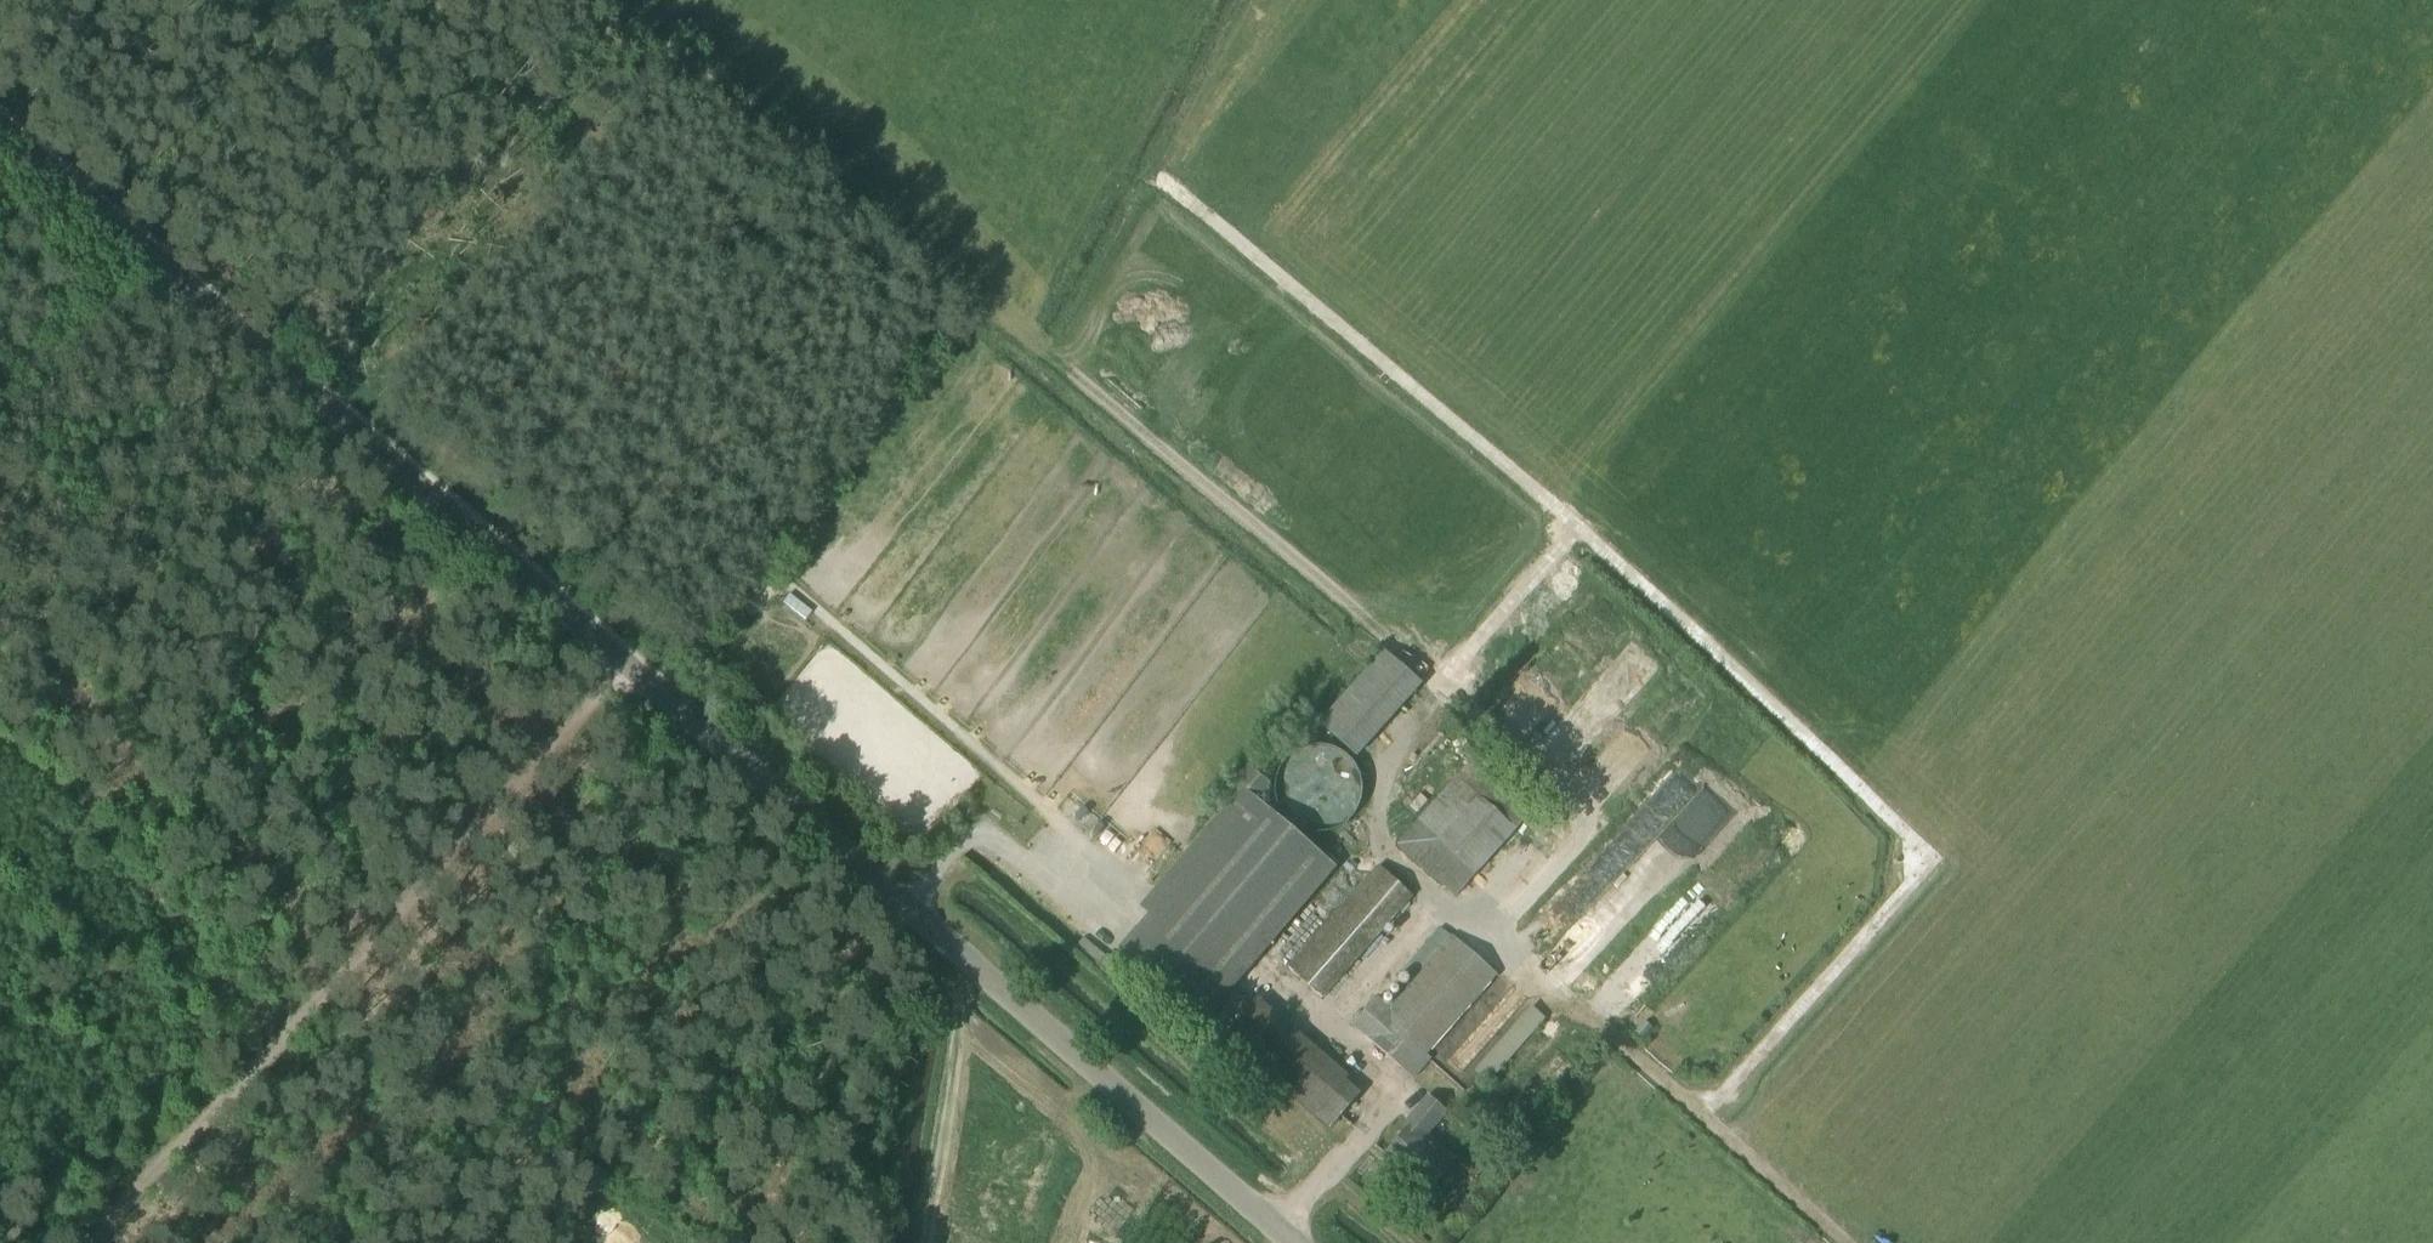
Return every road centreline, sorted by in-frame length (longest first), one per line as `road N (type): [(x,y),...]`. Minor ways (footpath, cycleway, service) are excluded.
road 1 (unclassified): [(1291,1242),(0,128)]
road 2 (track): [(253,1107),(427,921),(635,669)]
road 3 (track): [(92,1242),(253,1107)]

